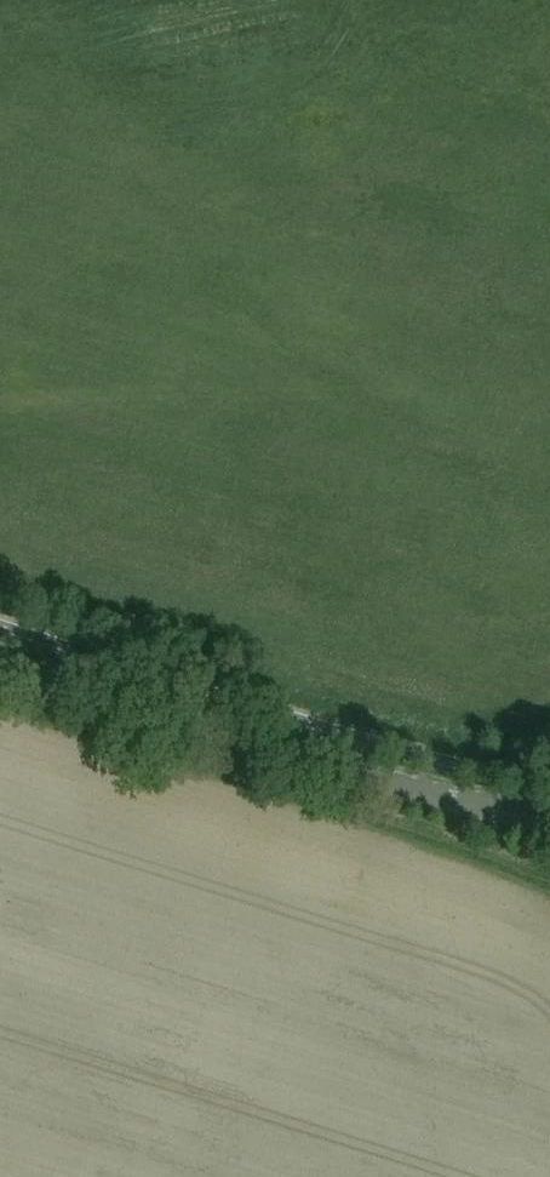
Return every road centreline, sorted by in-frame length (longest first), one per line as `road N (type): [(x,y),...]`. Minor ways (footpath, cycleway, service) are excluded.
road 1 (tertiary): [(549,819),(385,786),(0,664)]

